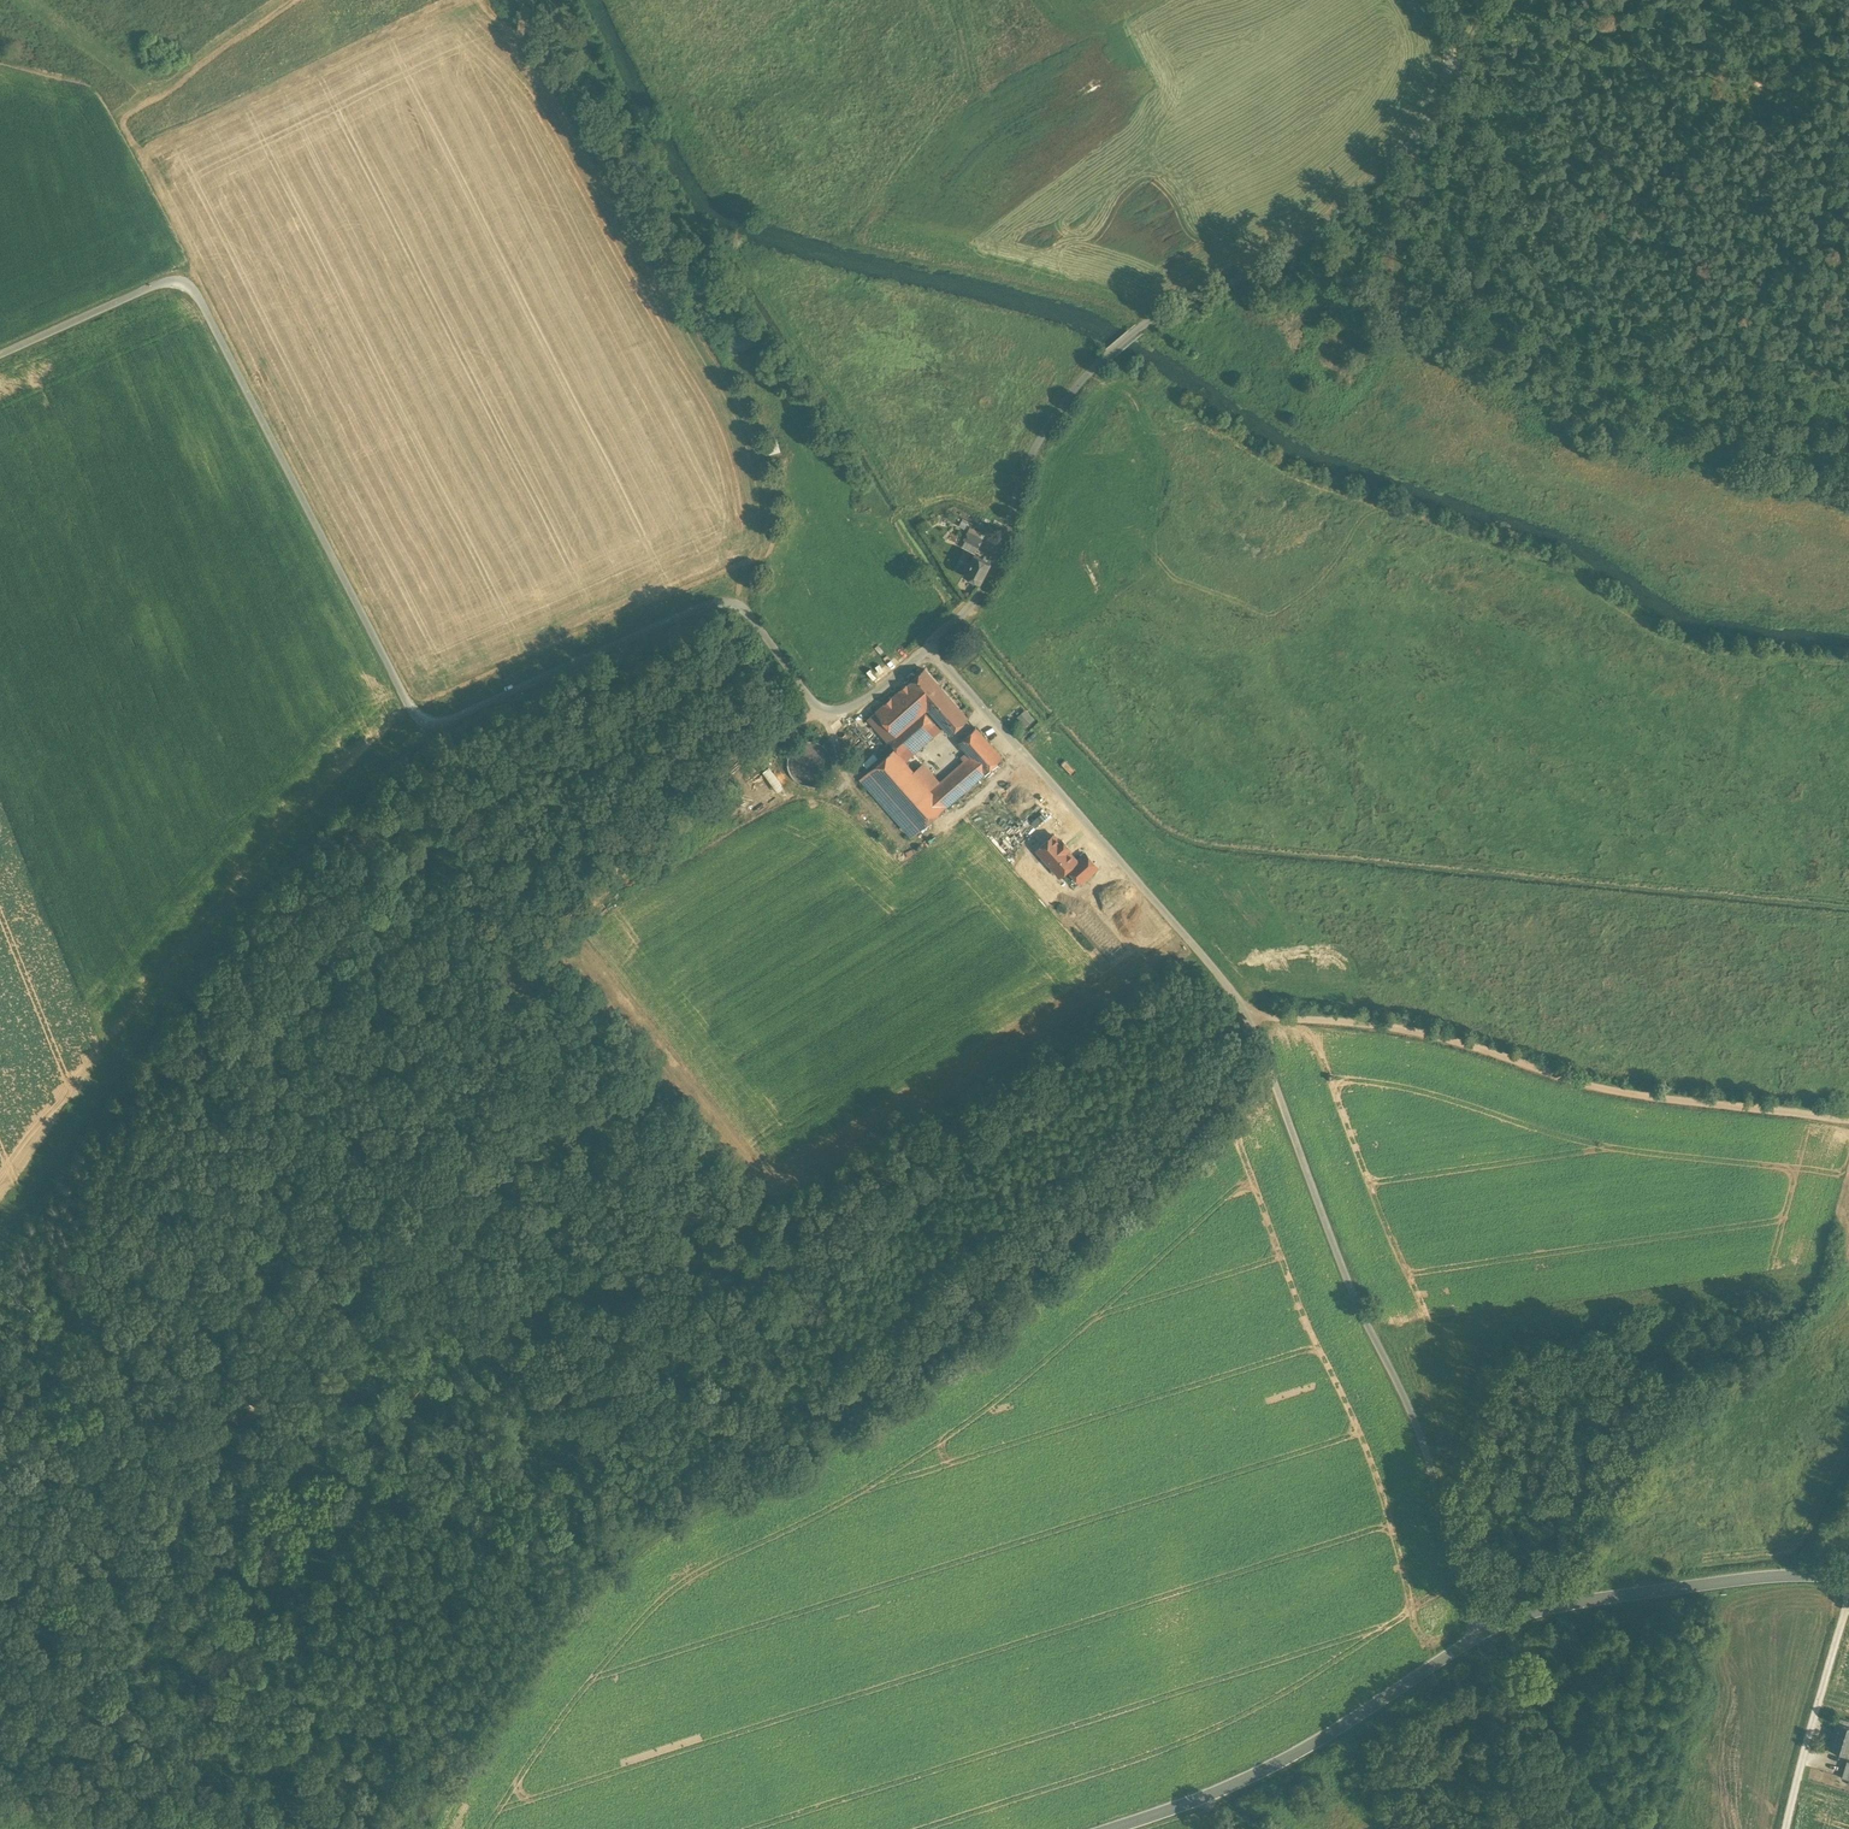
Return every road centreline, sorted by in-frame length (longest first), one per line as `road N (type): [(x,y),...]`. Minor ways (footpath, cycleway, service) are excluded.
road 1 (unclassified): [(932,647),(888,684),(833,712),(813,704),(747,612),(731,603),(698,608),(425,727),(185,275),(0,354)]
road 2 (unclassified): [(1475,1634),(1432,1473),(1338,1254),(1250,1019),(932,647)]
road 3 (unclassified): [(1430,0),(1456,46),(1409,146),(1298,246),(1139,326),(1080,380),(1018,485),(996,566),(932,647)]
road 4 (track): [(731,603),(765,557),(773,526),(769,472),(751,418),(631,217),(587,125),(538,52),(477,0)]
road 5 (track): [(1250,1019),(1373,1024),(1589,1087),(1848,1118)]
road 6 (track): [(1409,146),(1405,226),(1393,264),(1408,301),(1543,339),(1848,378)]
road 7 (secondary): [(1105,1828),(1290,1758),(1475,1634)]
road 8 (secondary): [(1475,1634),(1566,1601),(1791,1574),(1848,1579)]
road 9 (track): [(1785,1828),(1848,1596)]

